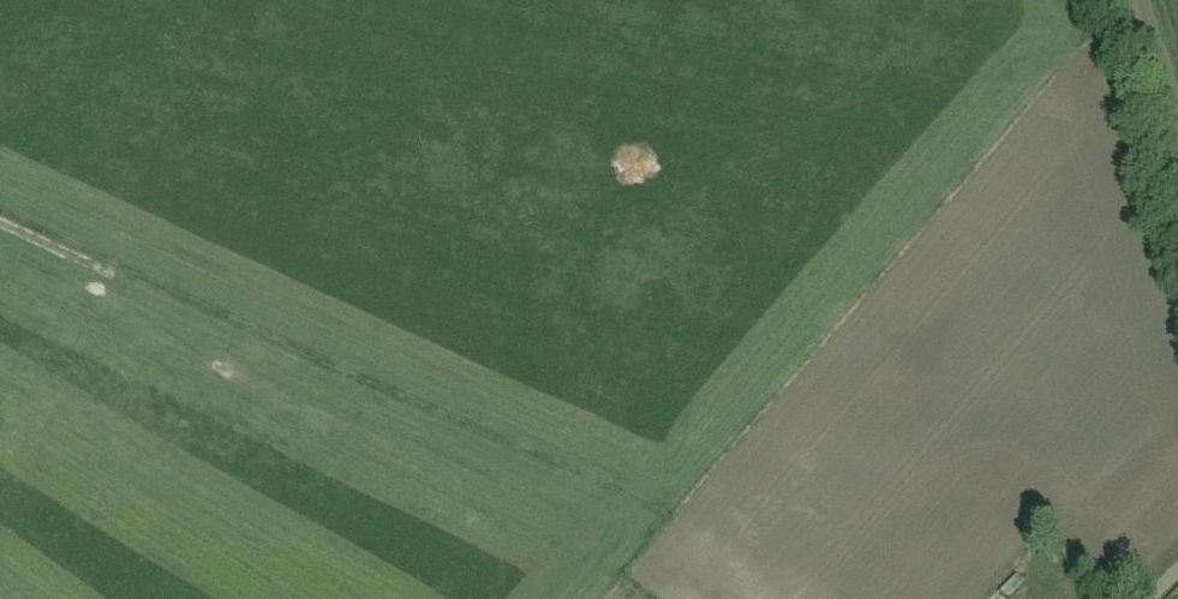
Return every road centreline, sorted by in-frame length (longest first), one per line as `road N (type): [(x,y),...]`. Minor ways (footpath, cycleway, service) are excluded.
road 1 (unclassified): [(1177,117),(1139,0)]

